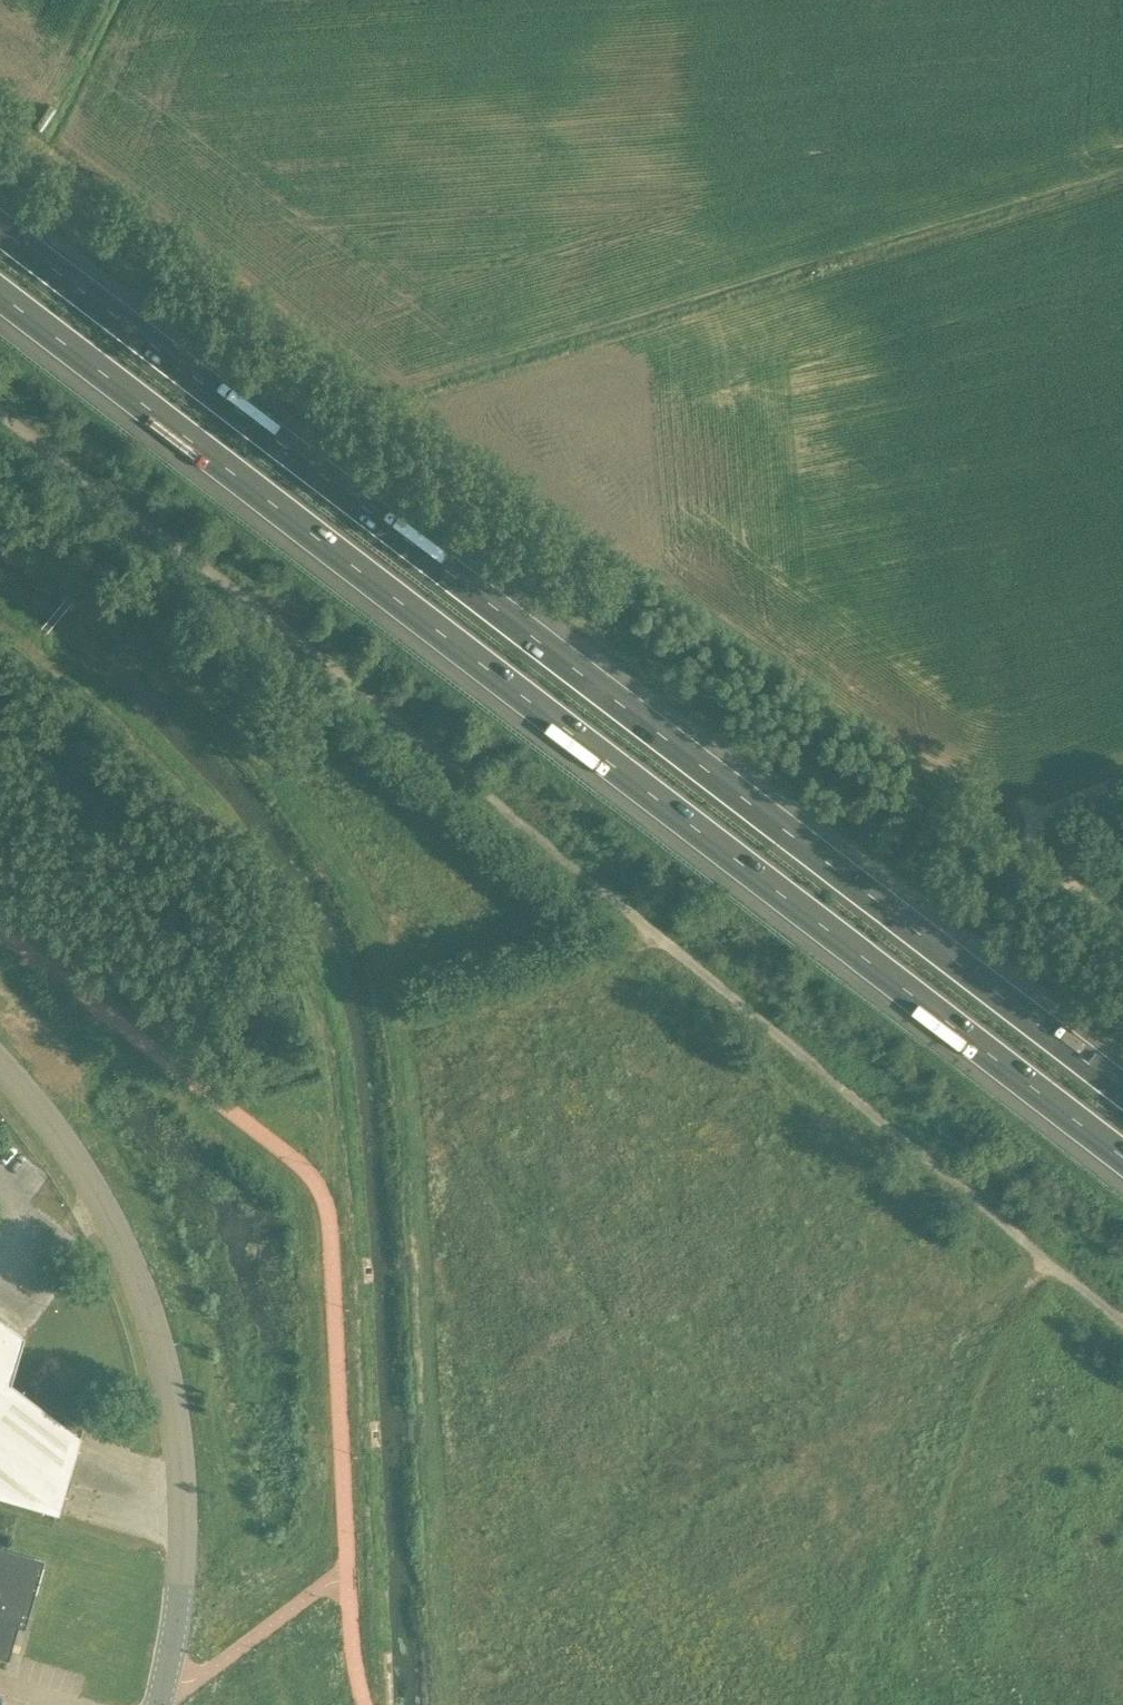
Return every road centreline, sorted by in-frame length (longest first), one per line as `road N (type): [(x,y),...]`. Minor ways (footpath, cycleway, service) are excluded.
road 1 (motorway): [(0,420),(315,698),(397,799),(450,890),(502,1048),(526,1219),(563,1704)]
road 2 (track): [(1122,1323),(263,614),(0,412)]
road 3 (motorway): [(1122,1088),(0,224)]
road 4 (motorway): [(0,299),(1122,1160)]
road 5 (motorway): [(1122,748),(884,714),(633,618),(385,458),(77,229),(0,194)]
road 6 (motorway): [(627,1704),(636,1530),(654,1476),(723,1375),(795,1317),(864,1280),(947,1261),(1021,1257),(1122,1278)]
road 7 (tertiary): [(0,1061),(89,1172),(161,1351),(179,1449),(184,1559),(159,1704)]
road 8 (track): [(1048,1260),(916,1366),(905,1403),(930,1462),(1122,1631)]
road 9 (unclassified): [(1122,919),(1051,866),(1039,844),(1051,809),(1122,781)]

